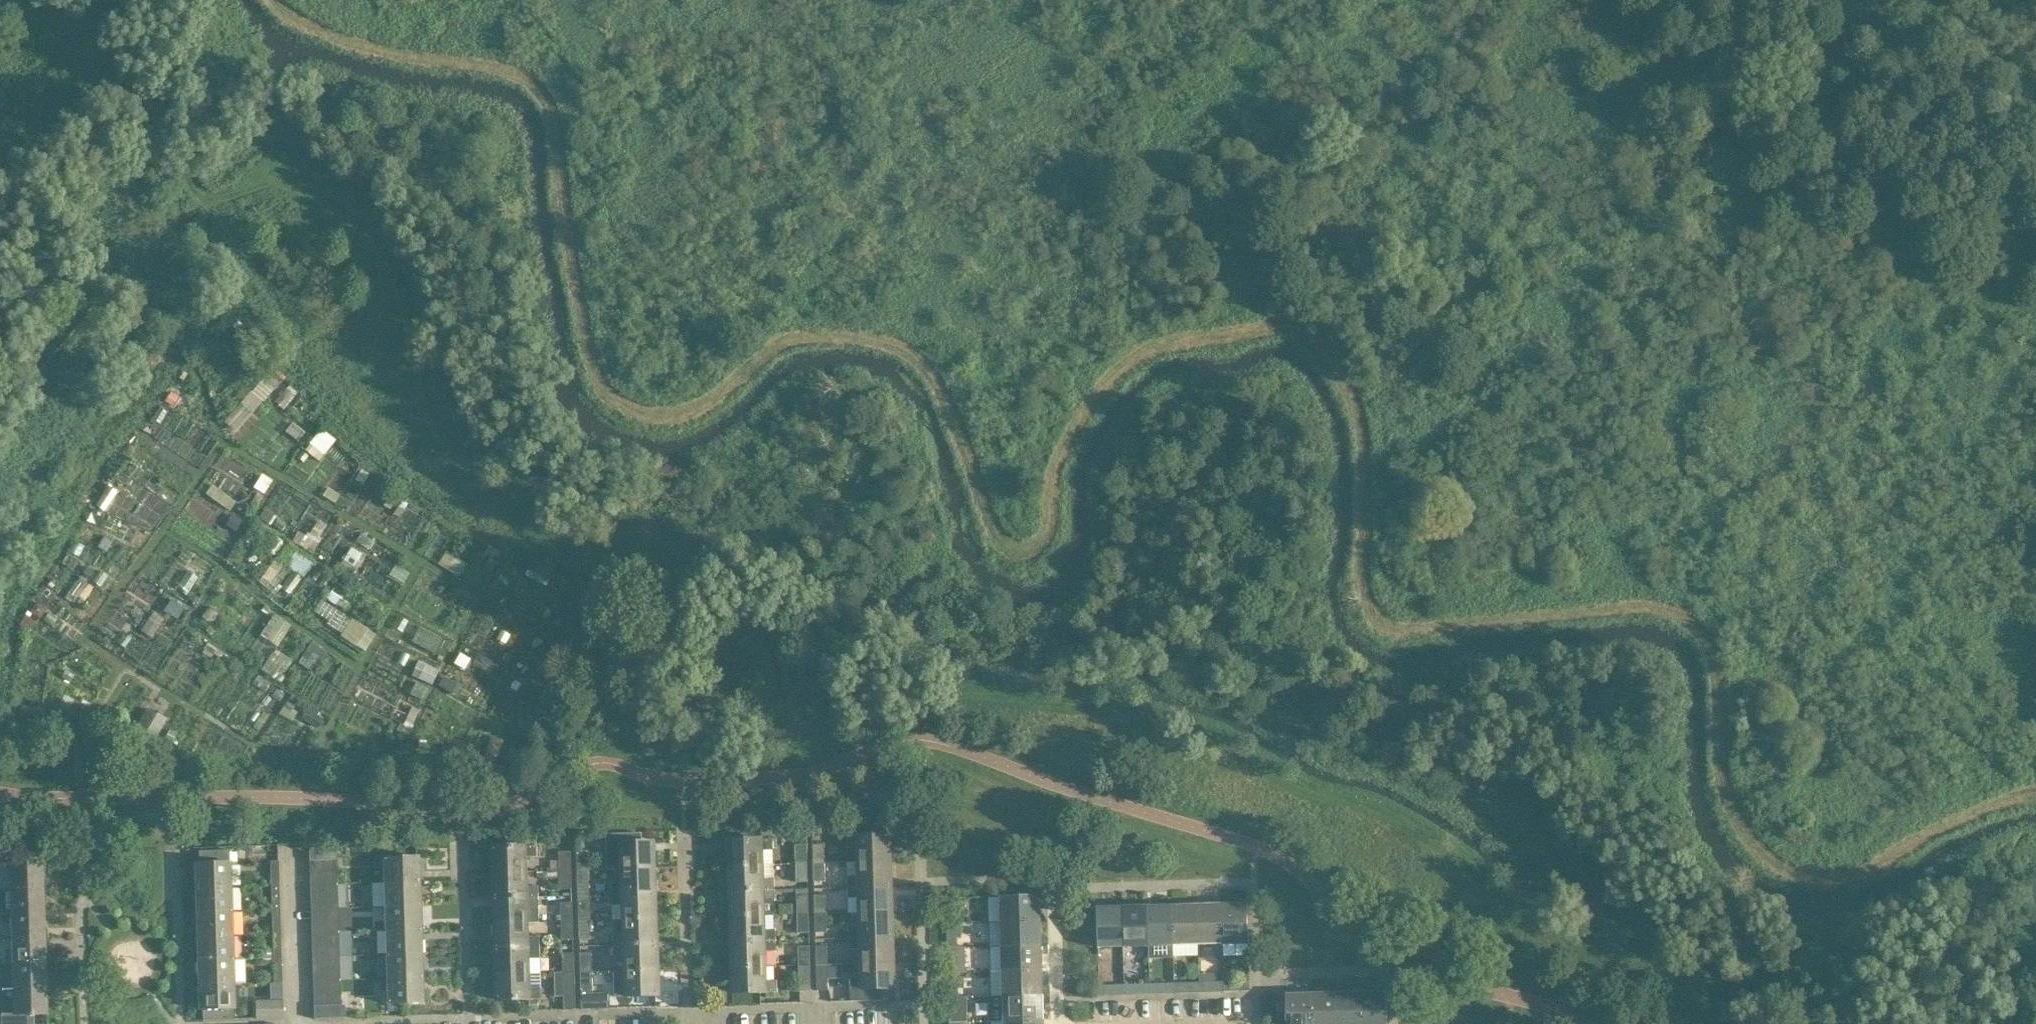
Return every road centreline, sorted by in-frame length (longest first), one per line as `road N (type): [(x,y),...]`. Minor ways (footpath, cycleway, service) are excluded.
road 1 (residential): [(1060,1023),(1054,889)]

